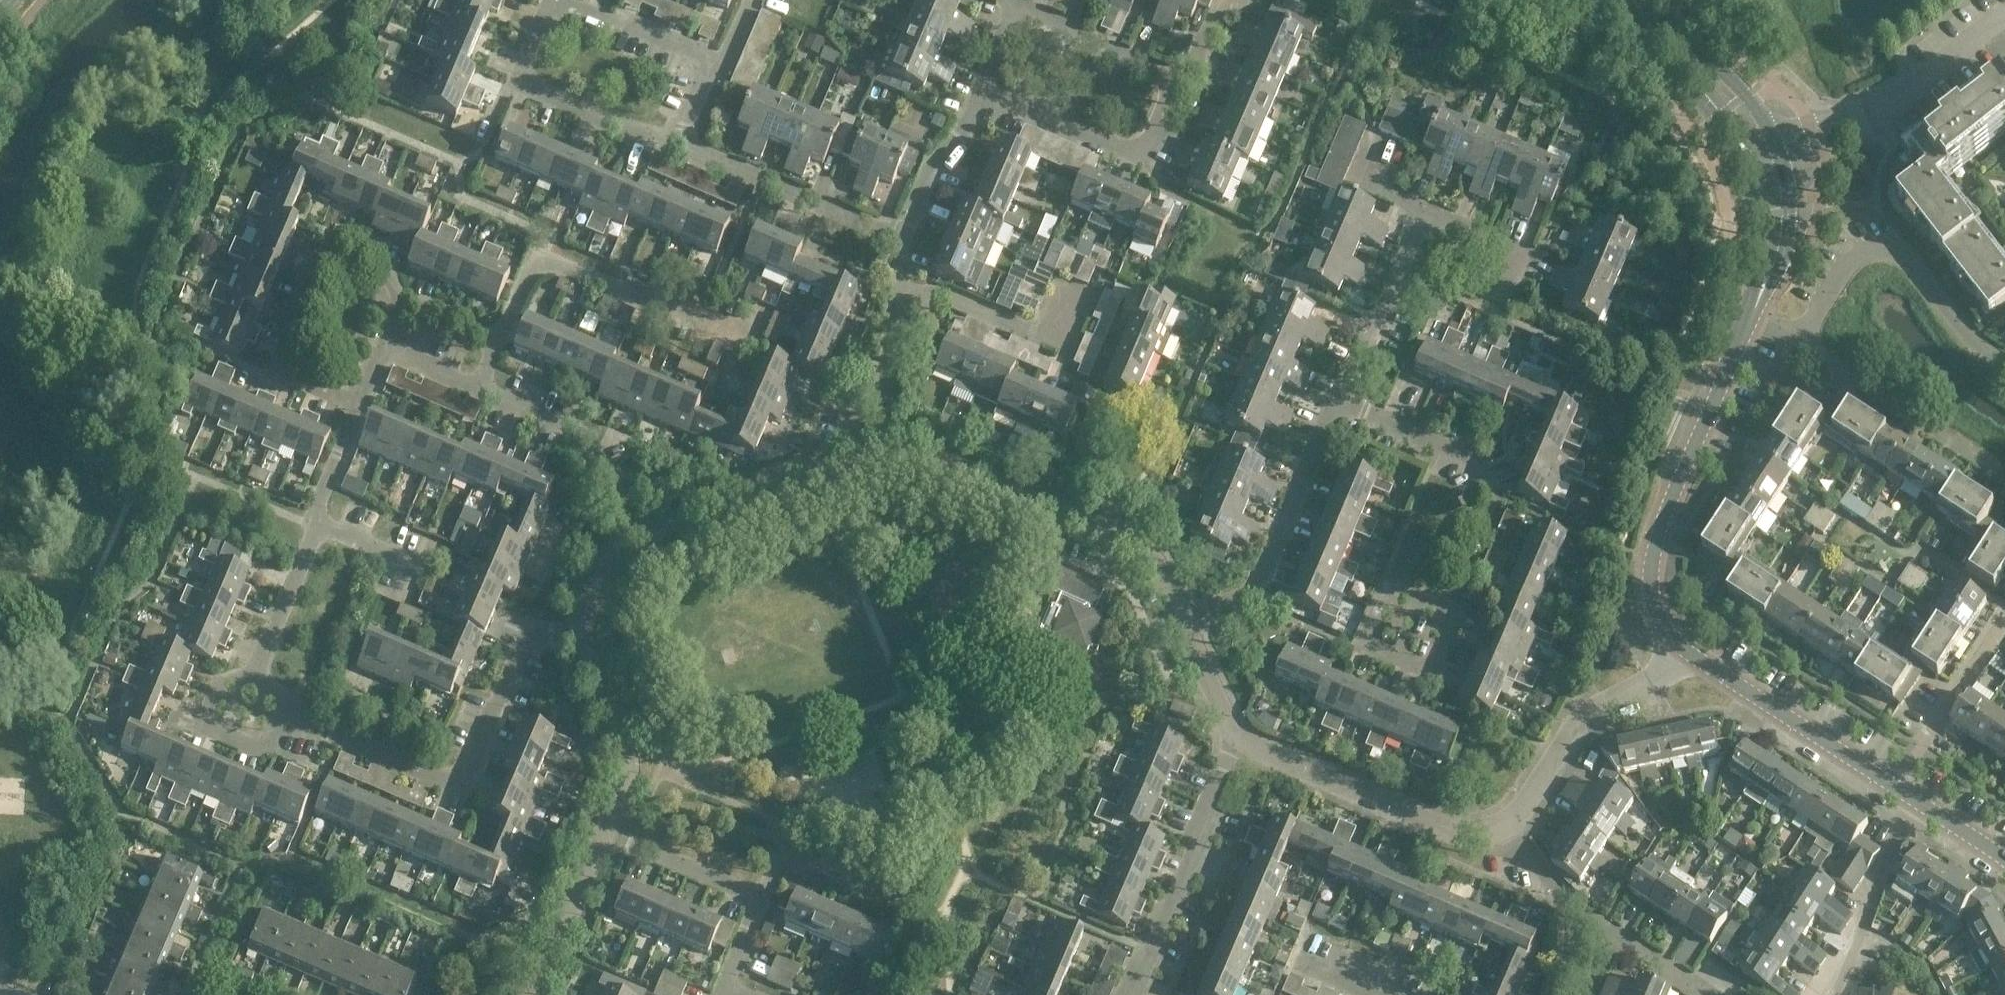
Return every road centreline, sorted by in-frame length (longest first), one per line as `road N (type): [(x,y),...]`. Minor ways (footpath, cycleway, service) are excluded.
road 1 (residential): [(293,717),(464,790),(532,626),(578,633)]
road 2 (tertiary): [(1685,649),(1655,605),(1654,556),(1751,314)]
road 3 (unclassified): [(886,434),(1153,551),(1177,616)]
road 4 (residential): [(356,411),(264,372),(322,232),(384,260),(404,286)]
road 5 (residential): [(1338,403),(1424,207),(1516,248),(1506,272)]
road 6 (residential): [(751,342),(536,254),(503,329)]
road 7 (residential): [(1455,611),(1489,509),(1488,476),(1463,454),(1338,403)]
road 8 (residential): [(2004,362),(1973,342),(1903,252),(1886,246),(1854,257),(1799,341)]
road 9 (residential): [(979,86),(1147,162),(1186,68)]
road 10 (residential): [(1177,616),(1227,602),(1262,574),(1338,403)]
road 11 (unclassified): [(1236,742),(1456,833),(1501,829)]
road 12 (residential): [(1236,742),(1127,994)]
road 13 (residential): [(682,147),(516,78),(548,0)]
road 14 (unclassified): [(1501,829),(1583,713),(1652,679),(1685,649)]
road 15 (unclassified): [(641,531),(886,434)]
road 16 (tertiary): [(1895,786),(1685,649)]
road 17 (residential): [(2004,476),(1799,341)]
road 18 (residential): [(641,531),(587,427),(483,382)]
road 19 (residential): [(889,236),(682,147)]
road 20 (residential): [(1076,290),(1055,339),(900,274)]
road 21 (residential): [(1833,994),(1914,797)]
road 22 (unclassified): [(607,834),(621,792),(620,745),(578,633)]
road 23 (residential): [(252,680),(228,671),(205,724),(275,755),(293,717)]
road 24 (residential): [(1895,786),(2004,616)]
road 25 (residential): [(920,906),(783,853),(760,899)]
road 26 (residential): [(1455,611),(1389,590),(1370,636),(1377,648),(1433,668)]
road 27 (residential): [(889,236),(913,220),(979,86)]
road 28 (residential): [(2004,17),(1858,118)]
road 29 (unclassified): [(537,994),(607,834)]
road 30 (residential): [(1186,68),(1026,0)]
road 31 (residential): [(318,524),(252,680)]
road 32 (residential): [(760,899),(607,834)]
road 33 (residential): [(562,0),(715,62)]
road 34 (residential): [(886,434),(900,274)]
road 35 (tertiary): [(1771,134),(1725,72),(1680,41),(1652,35)]
road 36 (tertiary): [(1652,35),(1657,54),(1715,116),(1739,158)]
road 37 (tertiary): [(1758,300),(1769,294),(1790,232),(1781,160)]
road 38 (tertiary): [(1739,158),(1757,220),(1758,300)]
road 39 (unclassified): [(1177,616),(1236,742)]
road 40 (residential): [(397,596),(410,564),(318,524)]
road 41 (unclassified): [(578,633),(611,544),(641,531)]

